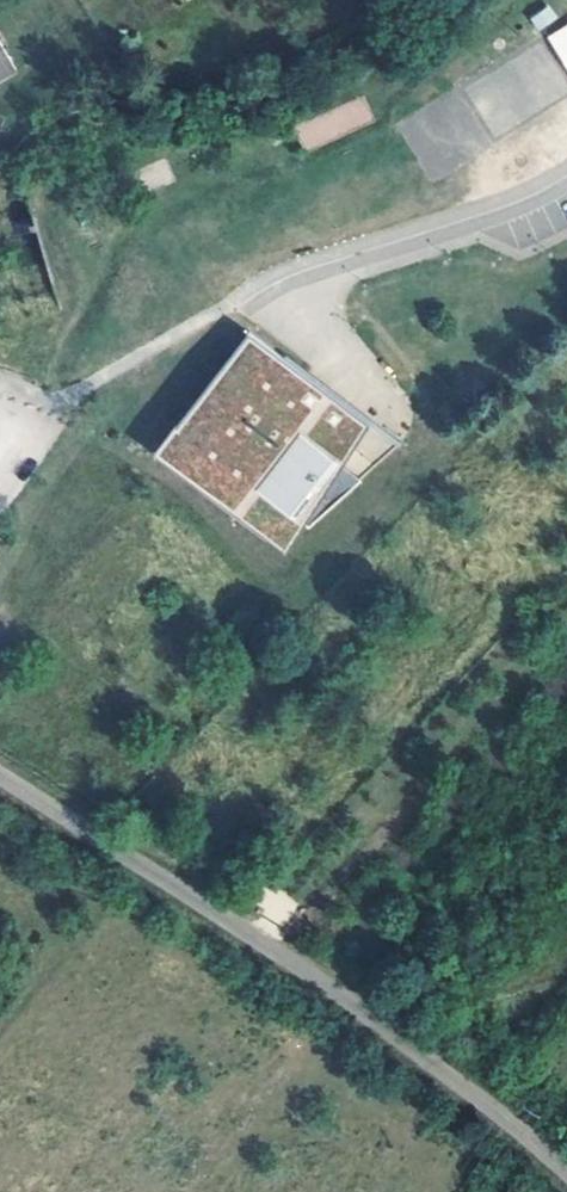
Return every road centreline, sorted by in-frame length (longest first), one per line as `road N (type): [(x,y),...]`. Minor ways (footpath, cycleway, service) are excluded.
road 1 (track): [(0,773),(353,1010),(566,1176)]
road 2 (residential): [(566,177),(521,201),(315,266),(242,302)]

